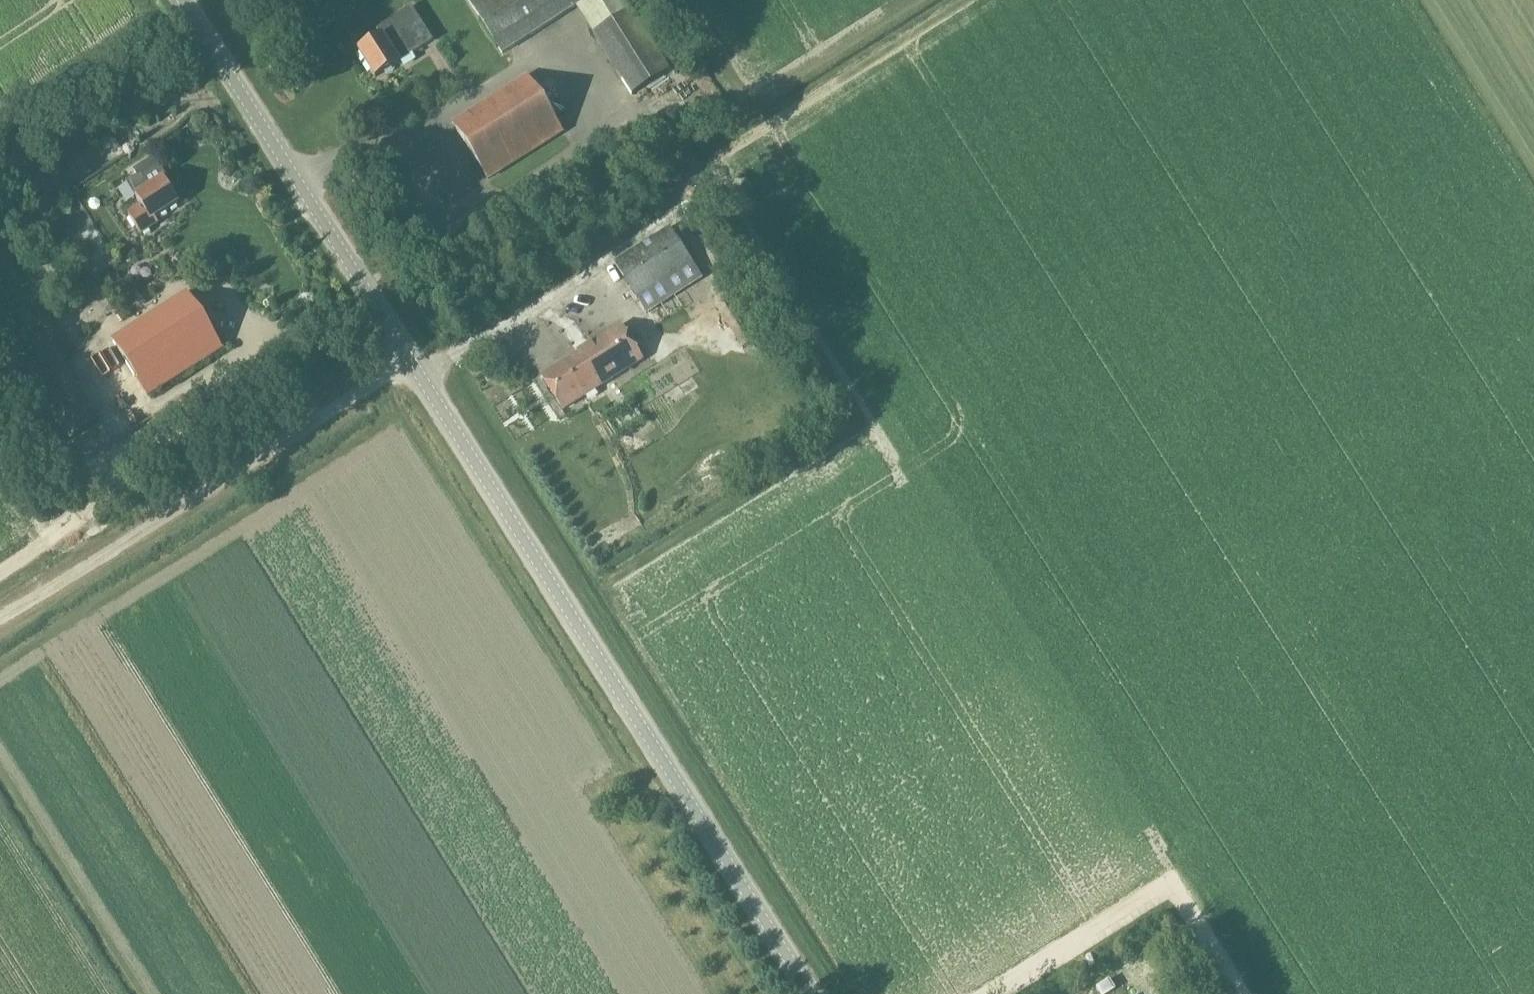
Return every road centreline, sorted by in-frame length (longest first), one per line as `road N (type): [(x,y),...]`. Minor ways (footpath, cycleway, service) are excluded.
road 1 (unclassified): [(810,993),(183,0)]

